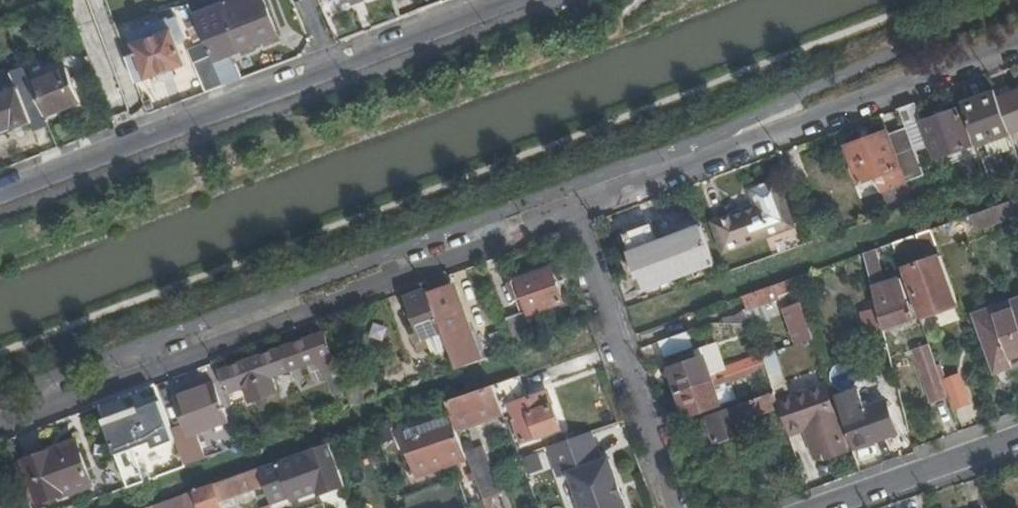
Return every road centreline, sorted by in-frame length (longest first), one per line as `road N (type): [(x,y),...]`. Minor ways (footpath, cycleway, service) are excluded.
road 1 (residential): [(0,426),(574,210)]
road 2 (residential): [(574,210),(1017,48)]
road 3 (residential): [(0,197),(338,68)]
road 4 (residential): [(681,507),(574,210)]
road 5 (residential): [(827,507),(1017,440)]
road 6 (residential): [(338,68),(515,0)]

